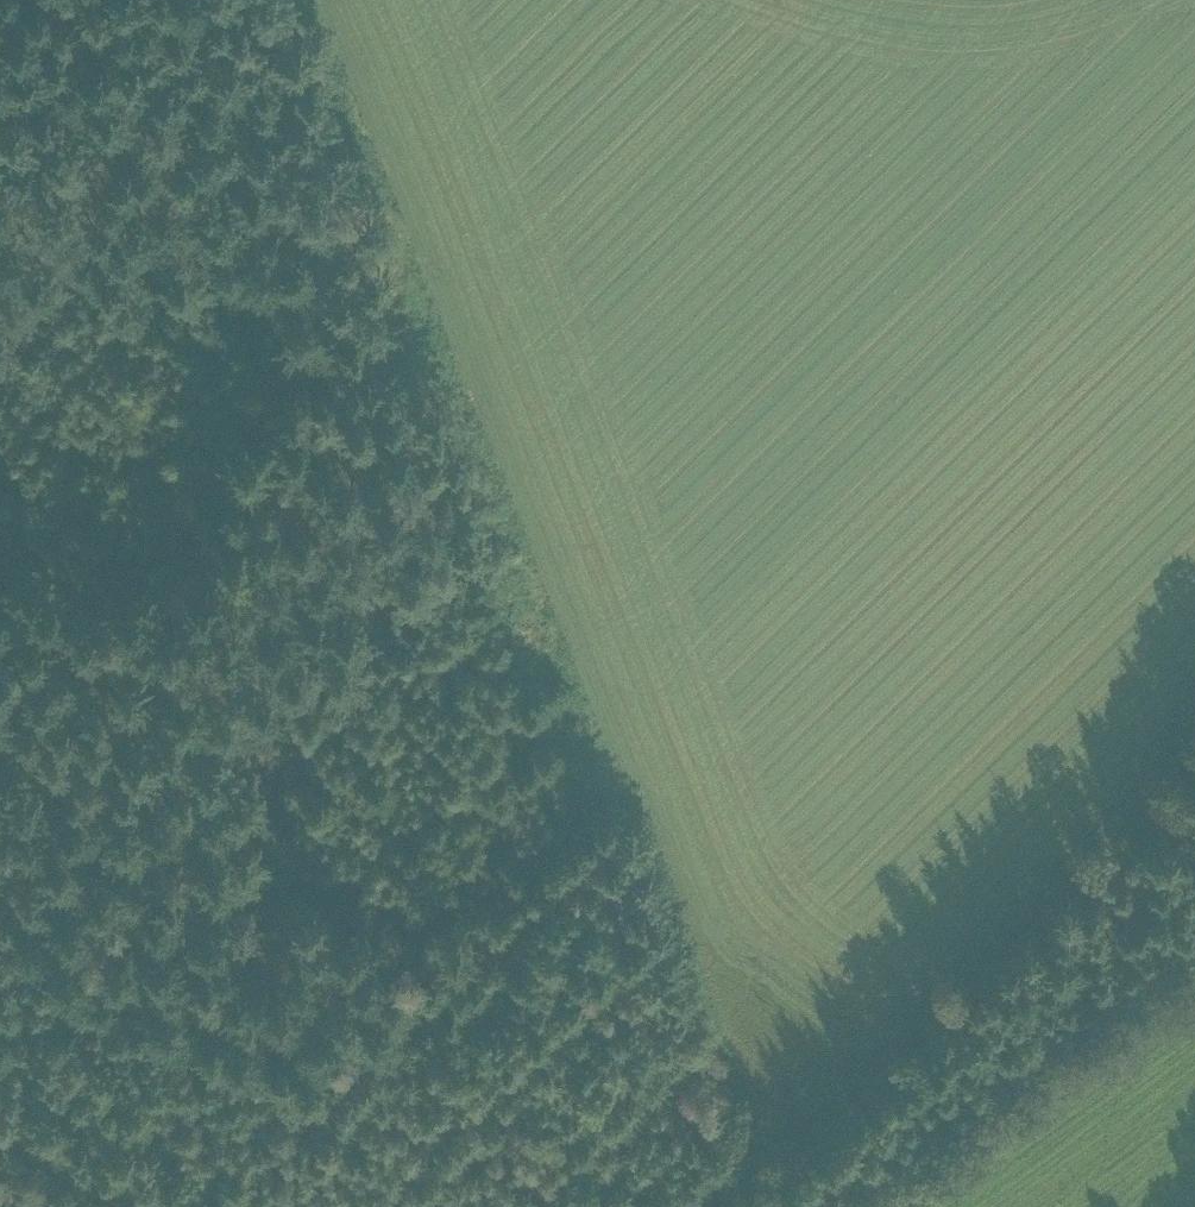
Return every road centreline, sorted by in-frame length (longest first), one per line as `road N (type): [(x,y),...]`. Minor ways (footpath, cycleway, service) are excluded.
road 1 (track): [(0,1119),(188,1206)]

